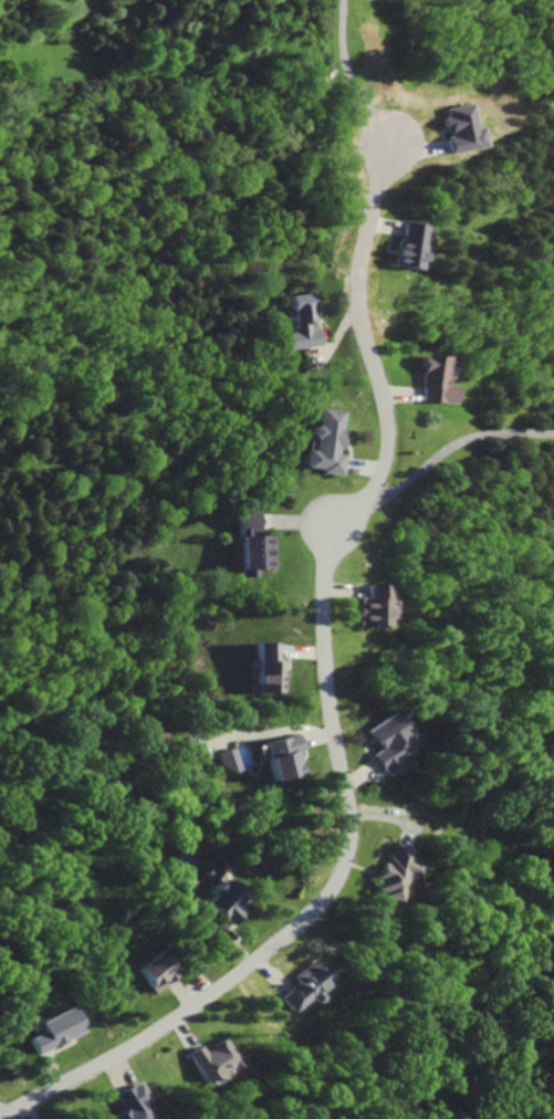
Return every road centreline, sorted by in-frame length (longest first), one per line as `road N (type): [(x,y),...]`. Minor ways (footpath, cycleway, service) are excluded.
road 1 (residential): [(0,1117),(187,1008),(318,901),(339,865),(351,820),(322,713),(314,584),(331,529),(377,475),(384,446),(354,311),(372,176)]

